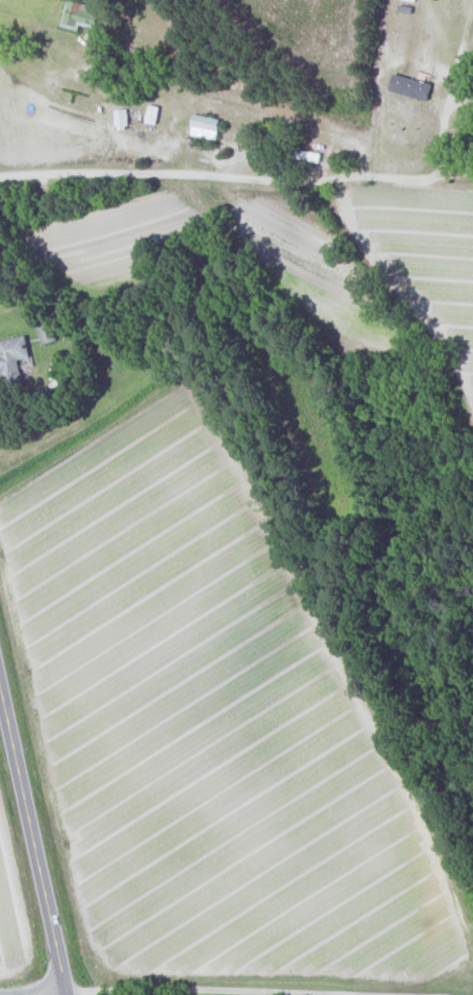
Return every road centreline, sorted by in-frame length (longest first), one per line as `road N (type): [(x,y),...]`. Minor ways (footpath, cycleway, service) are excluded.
road 1 (secondary): [(66,994),(0,687)]

